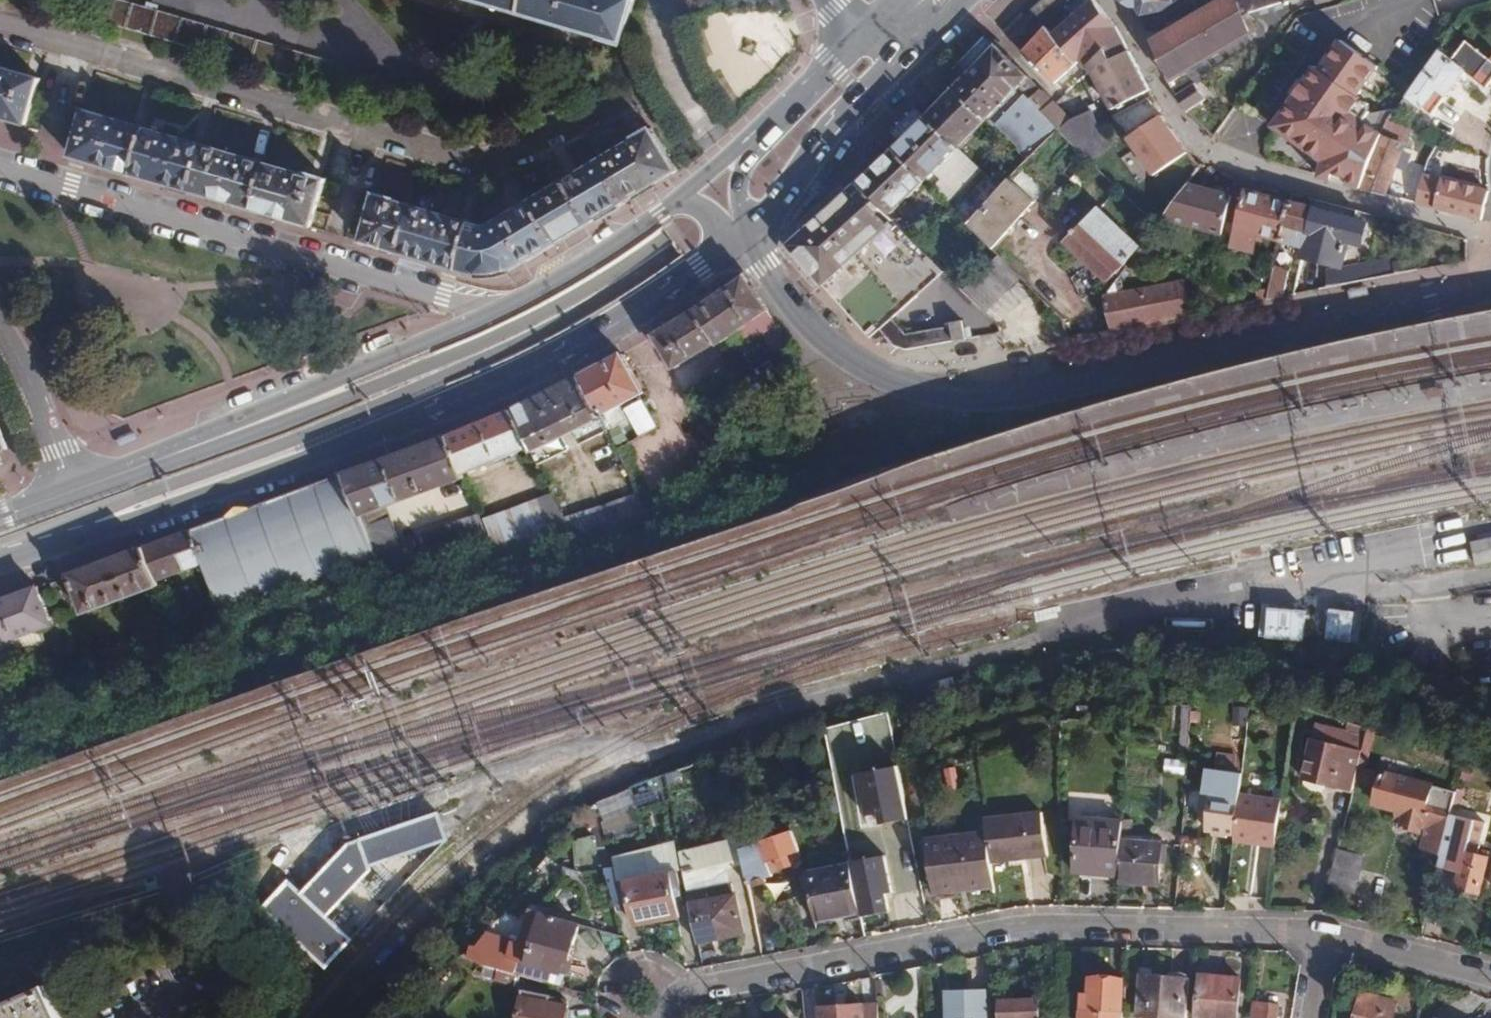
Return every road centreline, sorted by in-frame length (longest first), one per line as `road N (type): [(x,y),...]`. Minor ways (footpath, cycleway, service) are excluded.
road 1 (primary): [(920,0),(775,146),(590,287),(415,371),(155,471),(12,515)]
road 2 (tertiary): [(743,240),(838,348),(890,377),(957,394),(1031,391),(1484,287)]
road 3 (primary): [(319,429),(600,299),(785,158),(944,0)]
road 4 (residential): [(1327,935),(1023,926),(679,994)]
road 5 (residential): [(493,311),(0,166)]
road 6 (residential): [(1102,0),(1122,21),(1169,106),(1207,147),(1252,173),(1490,235)]
road 7 (primary): [(493,311),(77,484)]
road 8 (primary): [(356,441),(571,346),(743,240)]
road 9 (primary): [(0,564),(356,441)]
road 10 (primary): [(0,549),(319,429)]
road 11 (primary): [(743,240),(825,134),(893,64)]
road 12 (primary): [(678,198),(493,311)]
road 13 (residential): [(0,325),(77,484)]
road 14 (residential): [(1490,977),(1327,935)]
road 15 (primary): [(864,31),(748,147)]

